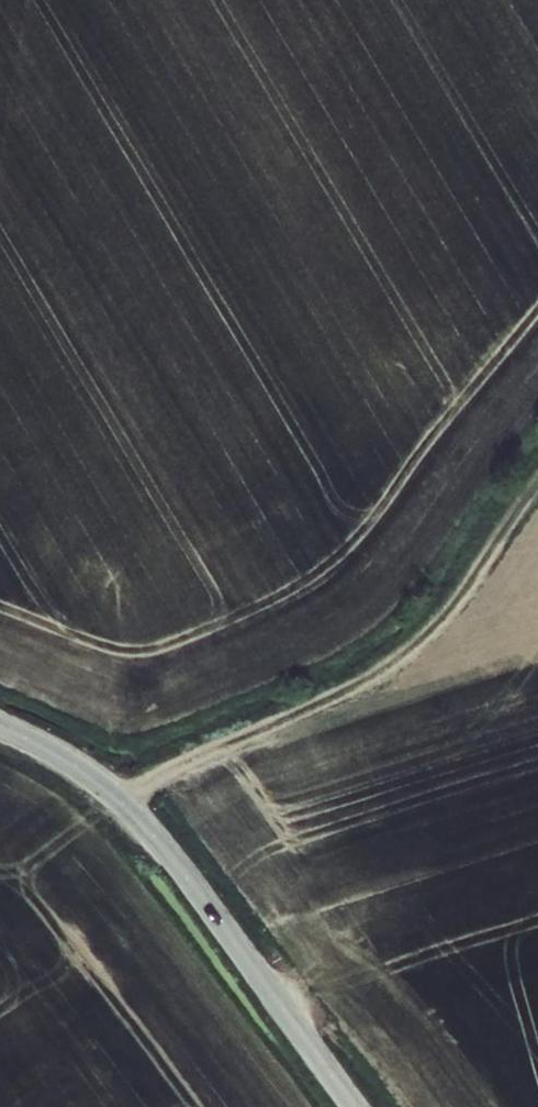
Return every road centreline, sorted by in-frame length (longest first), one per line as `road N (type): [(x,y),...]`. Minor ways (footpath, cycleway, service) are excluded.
road 1 (tertiary): [(0,723),(70,758),(138,817),(355,1106)]

